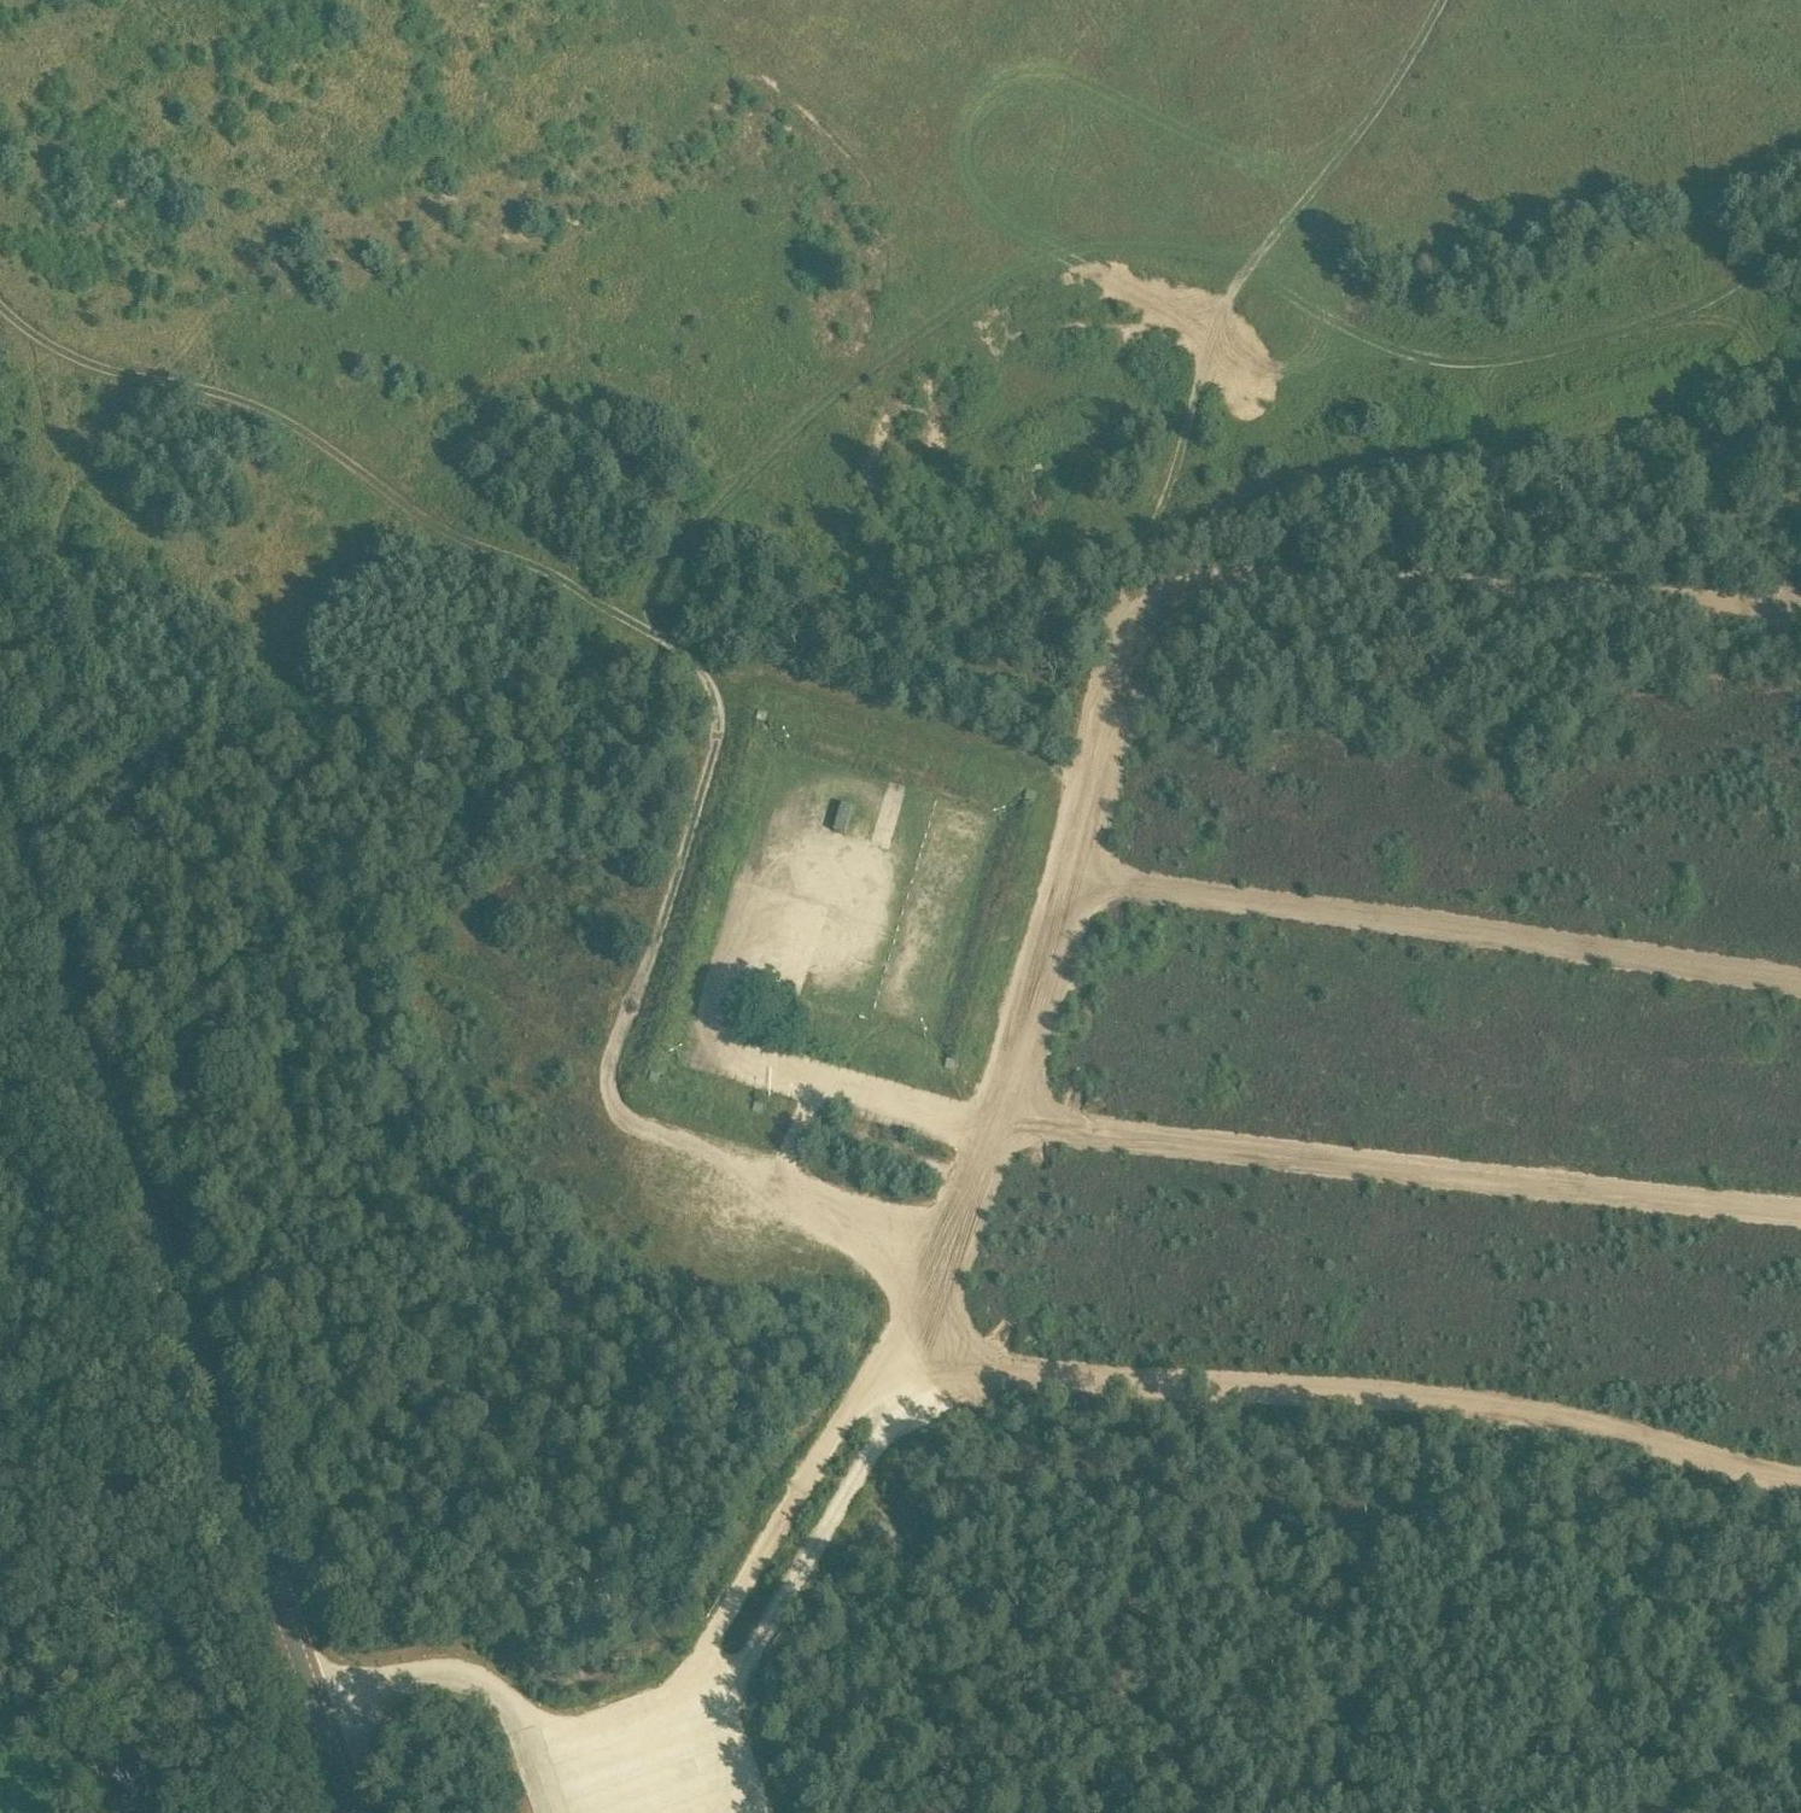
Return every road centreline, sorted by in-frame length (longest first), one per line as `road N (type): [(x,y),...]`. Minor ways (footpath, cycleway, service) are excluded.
road 1 (track): [(545,1793),(686,1748),(710,1640),(947,1256),(1000,1121),(1140,622),(1201,596),(1321,587),(1800,617)]
road 2 (track): [(947,1256),(634,1119),(603,1096),(605,1055),(716,738),(711,679),(694,657),(517,553),(420,508),(266,404),(106,368),(46,343),(0,301)]
road 3 (secondary): [(355,1812),(0,819)]
road 4 (track): [(1251,269),(1298,269),(1330,302),(1328,339),(1296,372),(1245,364),(1212,336),(1005,227),(973,195),(963,169),(961,135),(971,105),(995,84),(1038,69),(1319,178)]
road 5 (track): [(1800,1490),(1479,1403),(941,1363)]
road 6 (track): [(1800,1213),(1000,1121)]
road 7 (track): [(1251,269),(1117,248),(1079,250),(992,285),(816,411),(766,458),(656,581),(653,632)]
road 8 (track): [(1068,880),(1800,993)]
road 9 (track): [(1140,622),(1121,575),(1163,504),(1204,351),(1234,293),(1440,0)]
road 10 (track): [(1800,234),(1673,311),(1568,344),(1471,358),(1404,353),(1350,333),(1251,269)]
road 11 (track): [(700,1685),(748,1661),(875,1444),(941,1363)]

